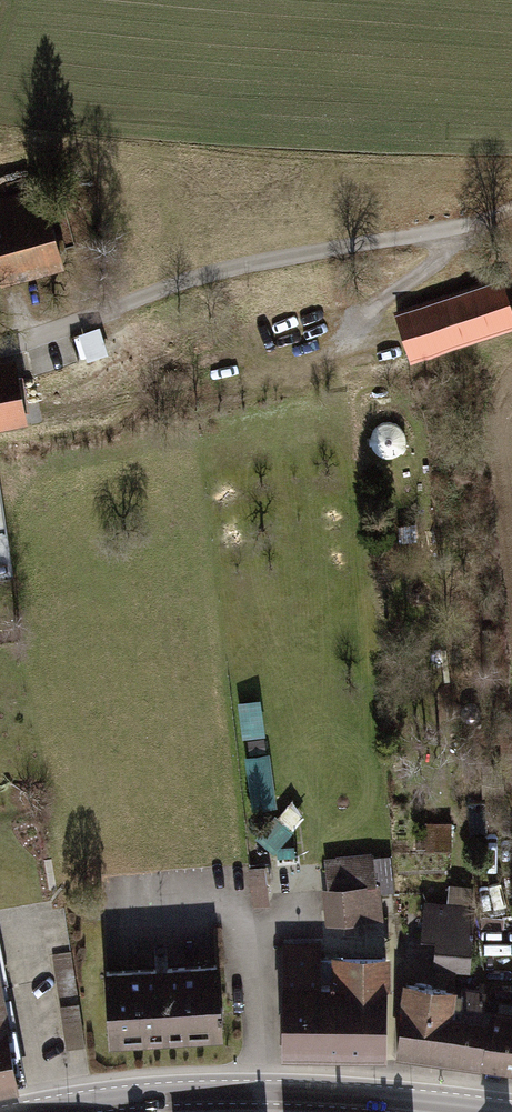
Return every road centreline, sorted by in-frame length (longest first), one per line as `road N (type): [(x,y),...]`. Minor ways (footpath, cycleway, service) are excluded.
road 1 (secondary): [(452,1106),(180,1094),(37,1111)]
road 2 (track): [(130,303),(248,265),(454,237),(511,206)]
road 3 (residential): [(0,342),(130,303)]

